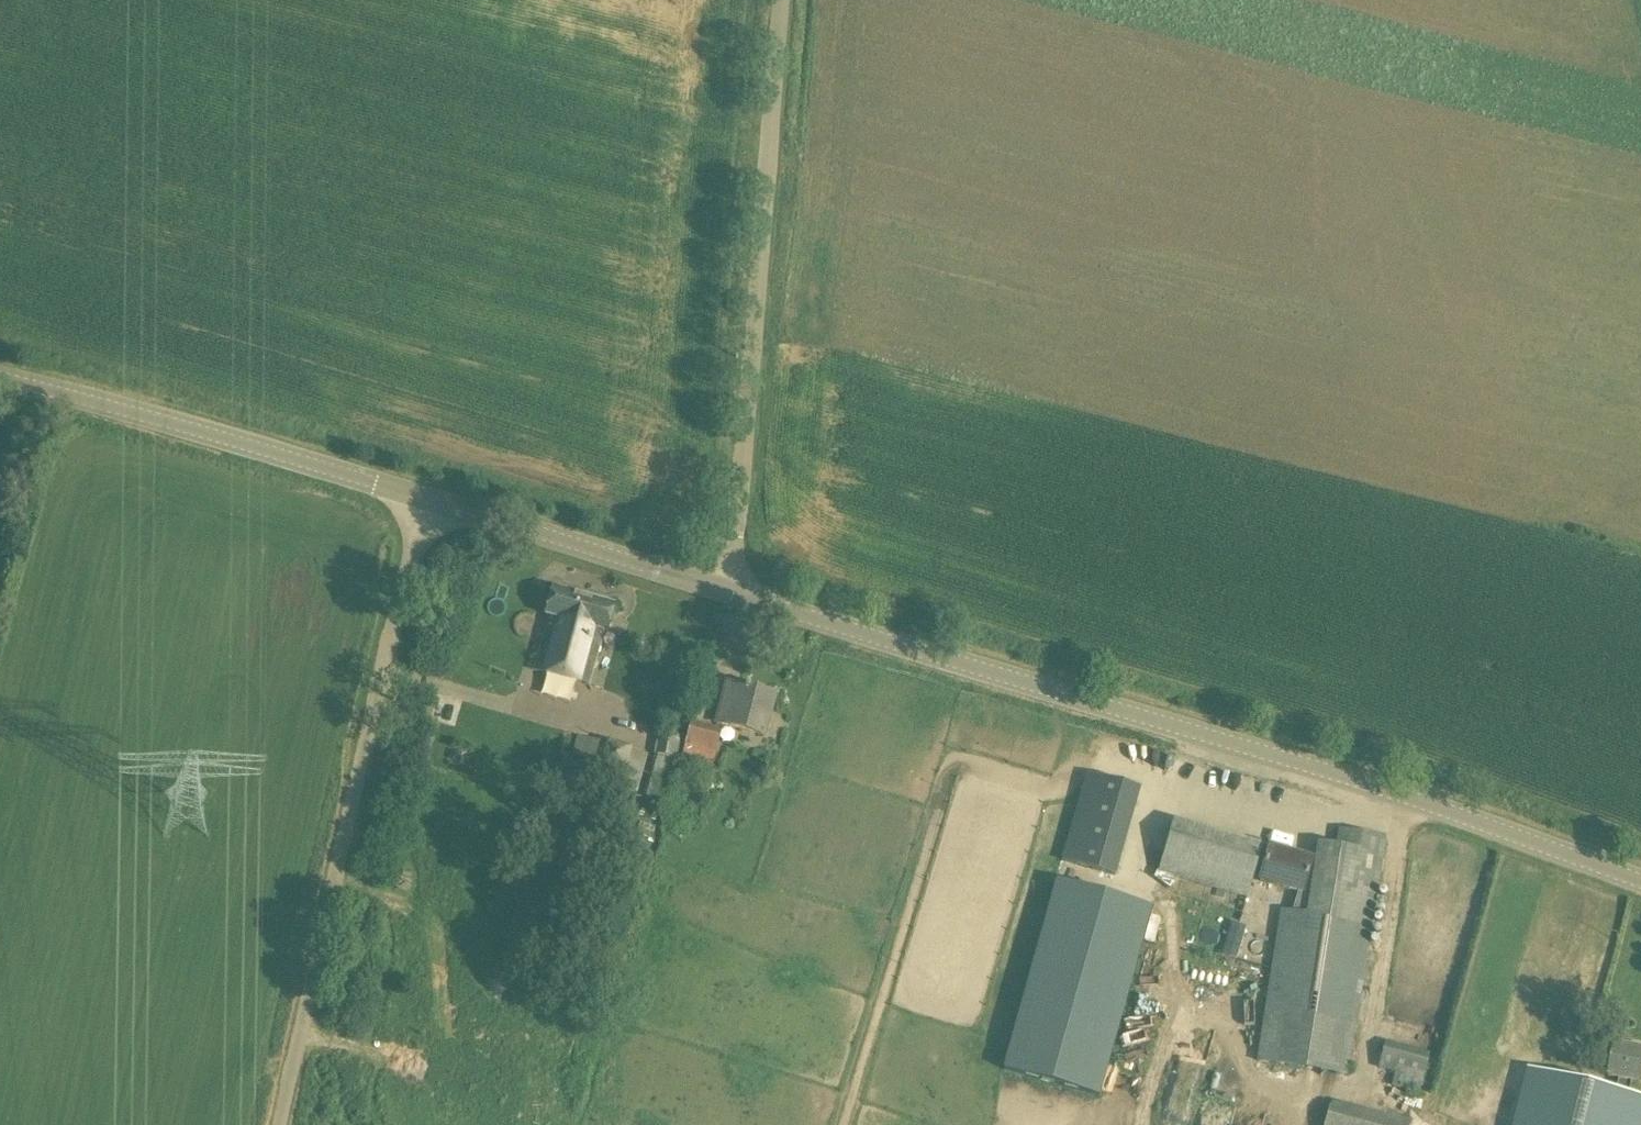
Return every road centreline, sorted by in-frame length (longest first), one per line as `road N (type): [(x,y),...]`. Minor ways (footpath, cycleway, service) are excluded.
road 1 (tertiary): [(1640,880),(1473,820),(729,591)]
road 2 (unclassified): [(420,500),(281,1124)]
road 3 (unclassified): [(729,591),(784,0)]
road 4 (tertiary): [(420,500),(0,381)]
road 5 (tertiary): [(729,591),(420,500)]

